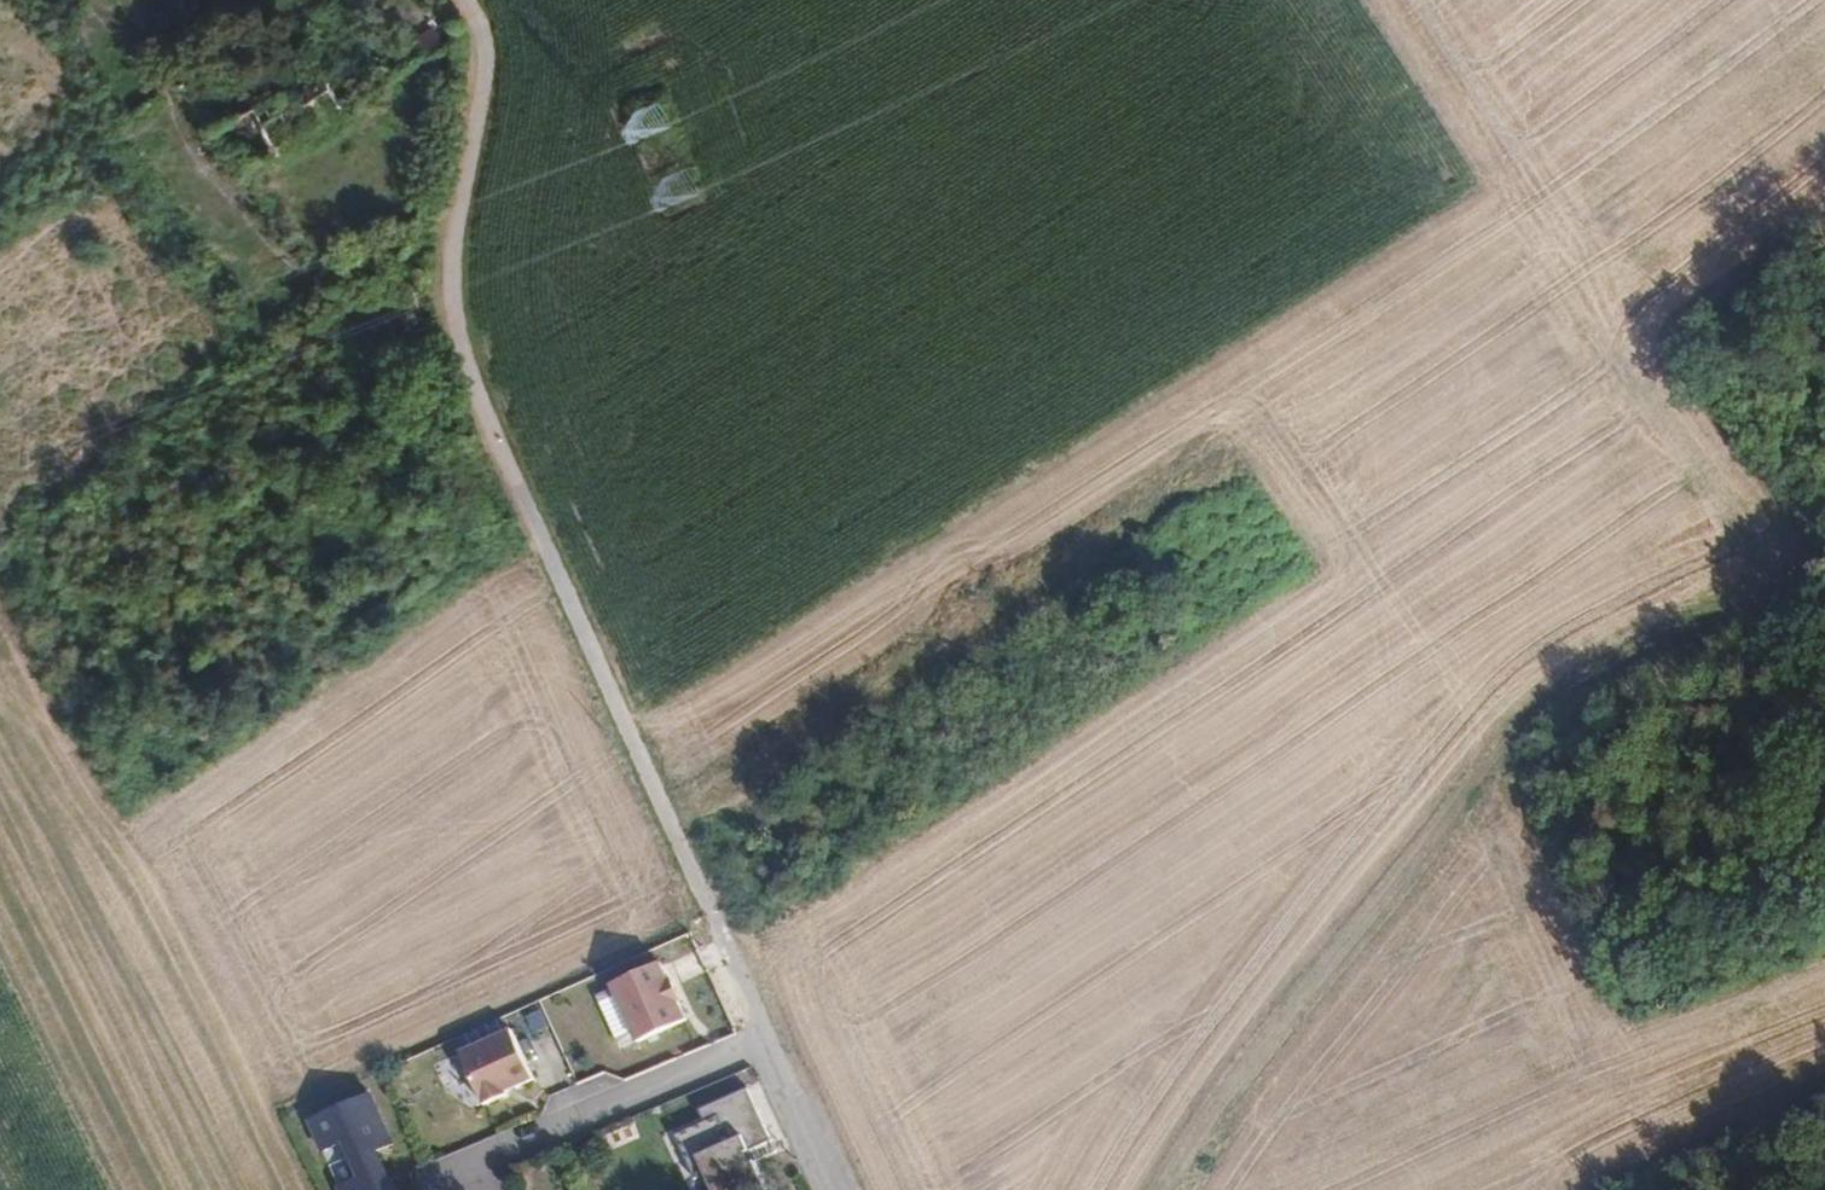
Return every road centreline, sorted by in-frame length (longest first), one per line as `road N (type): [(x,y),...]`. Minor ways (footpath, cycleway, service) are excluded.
road 1 (residential): [(764,1033),(507,1143),(474,1183)]
road 2 (residential): [(764,1033),(836,1189)]

